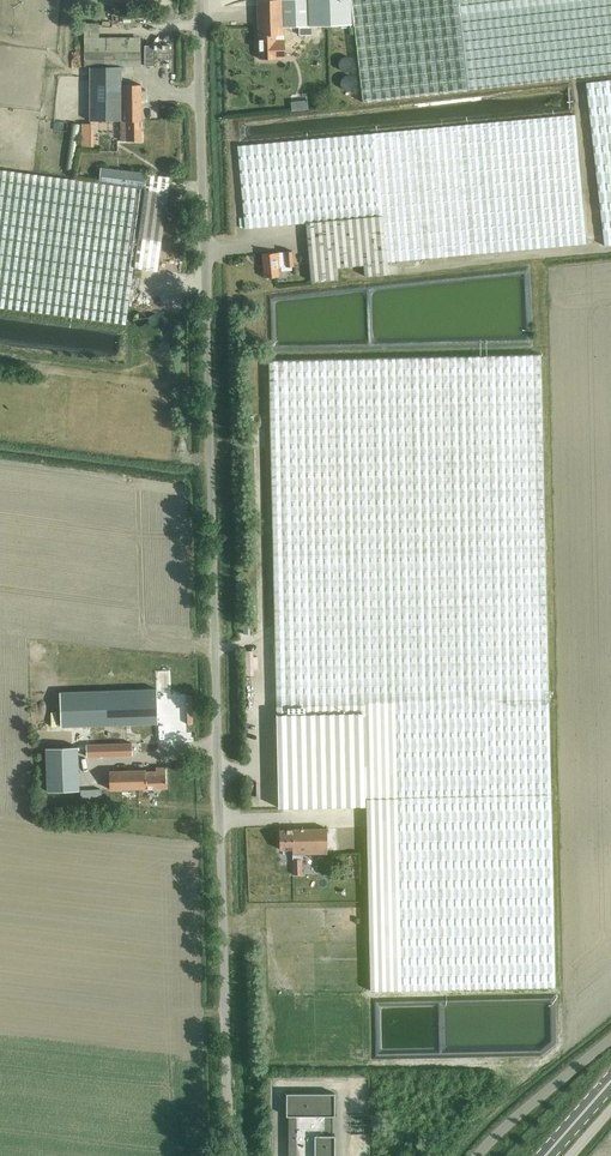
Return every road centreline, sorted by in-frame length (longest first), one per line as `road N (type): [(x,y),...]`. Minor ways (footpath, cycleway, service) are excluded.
road 1 (unclassified): [(226,1155),(200,0)]
road 2 (unclassified): [(477,1155),(610,1038)]

